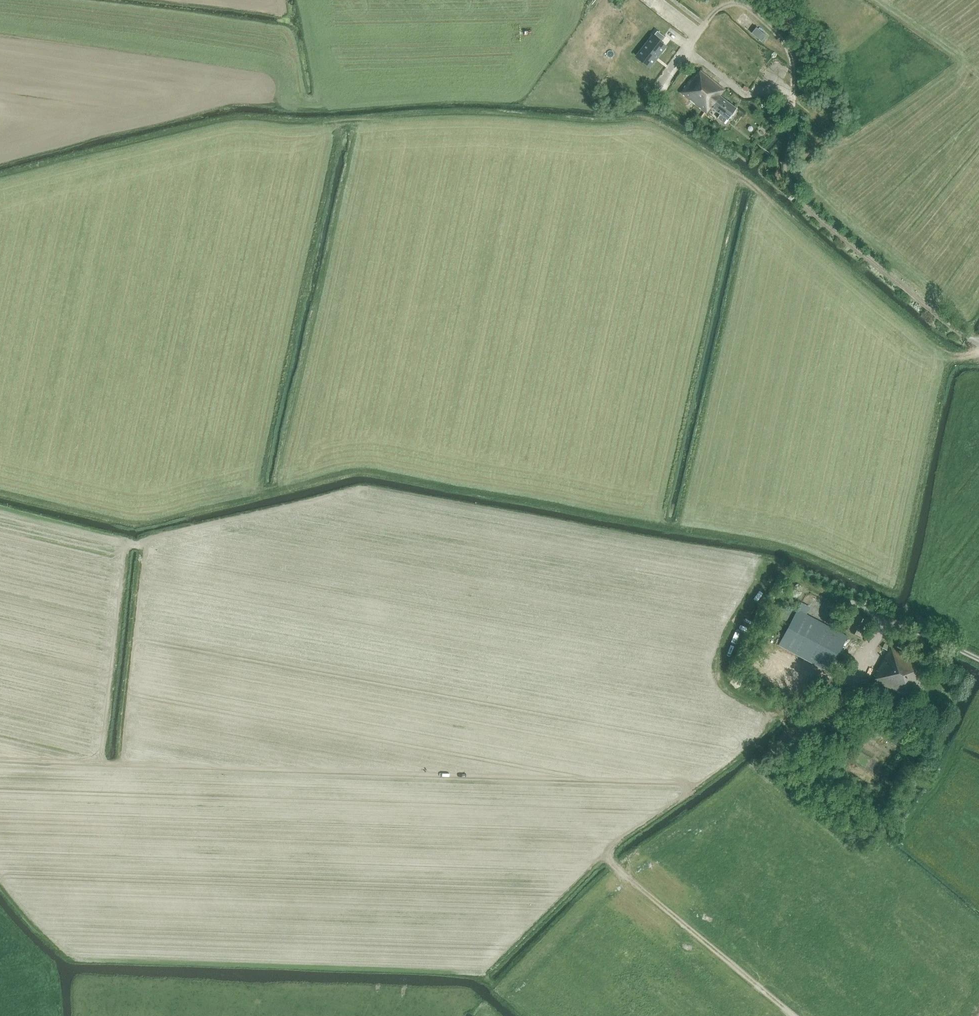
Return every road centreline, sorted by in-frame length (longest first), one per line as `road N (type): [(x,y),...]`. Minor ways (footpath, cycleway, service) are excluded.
road 1 (track): [(656,86),(724,5),(739,3),(762,19),(792,60),(788,178),(802,202),(978,343)]
road 2 (track): [(605,851),(794,1015)]

